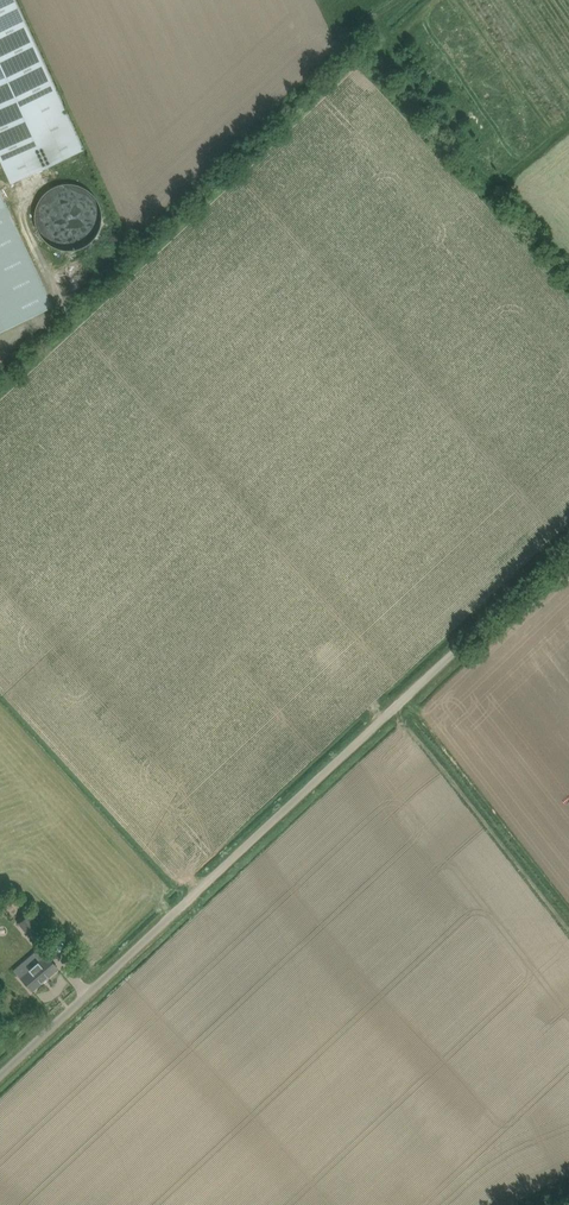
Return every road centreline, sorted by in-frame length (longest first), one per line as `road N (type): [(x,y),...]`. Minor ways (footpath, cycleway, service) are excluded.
road 1 (unclassified): [(0,1075),(568,544)]

